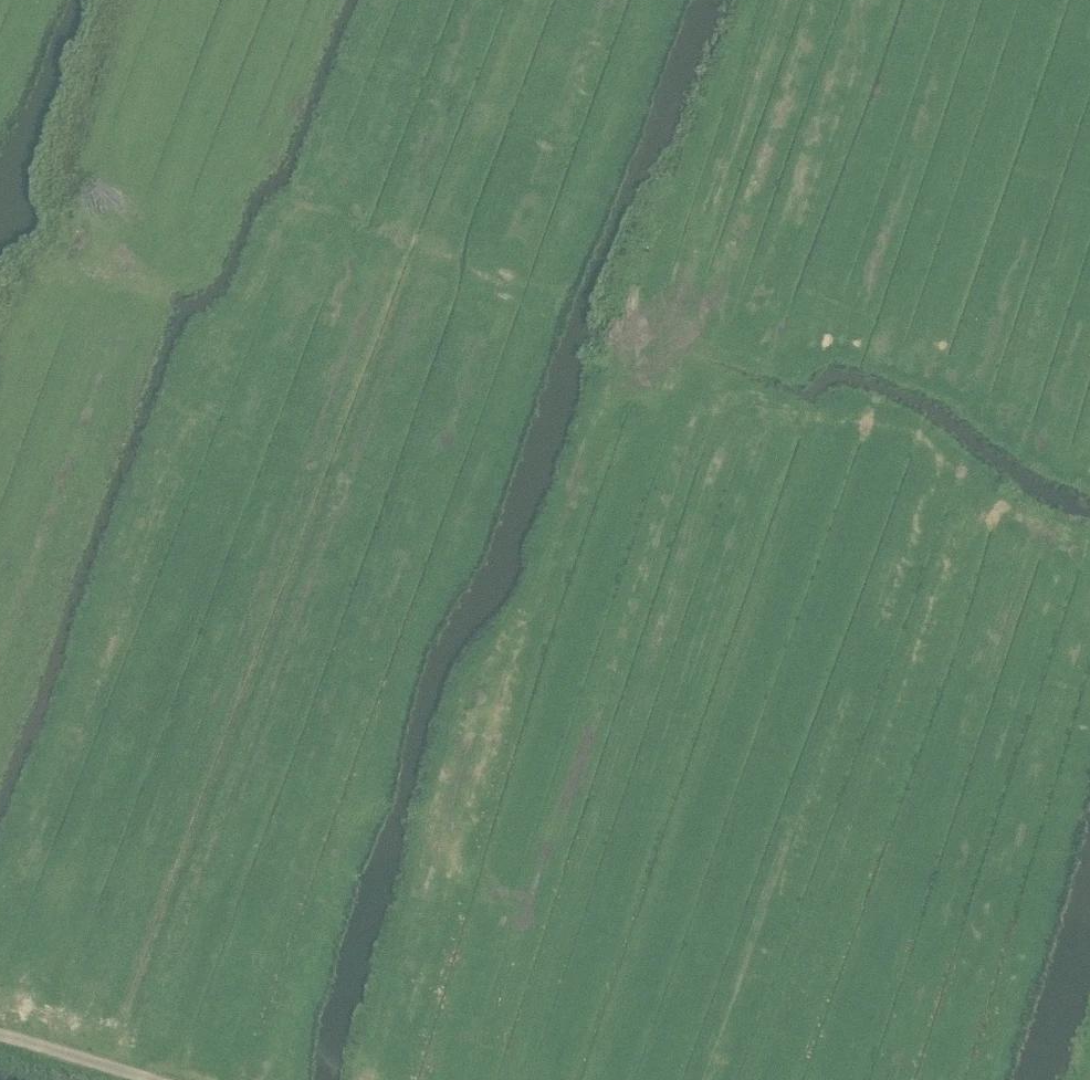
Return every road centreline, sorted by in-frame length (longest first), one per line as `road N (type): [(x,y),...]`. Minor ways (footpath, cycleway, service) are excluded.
road 1 (track): [(169,1079),(0,1025)]

